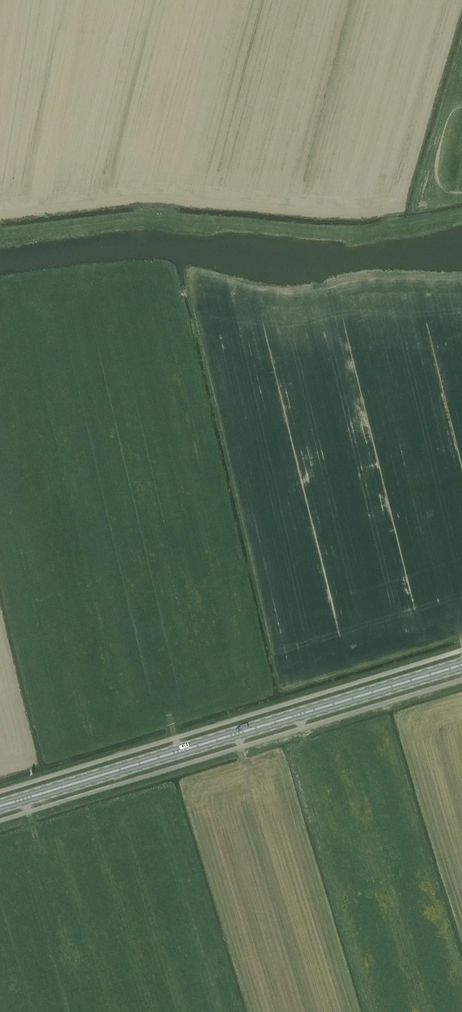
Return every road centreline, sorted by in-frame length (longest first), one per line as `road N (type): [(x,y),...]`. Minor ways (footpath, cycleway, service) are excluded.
road 1 (primary): [(0,812),(461,672)]
road 2 (track): [(0,236),(150,220),(356,234),(461,214)]

